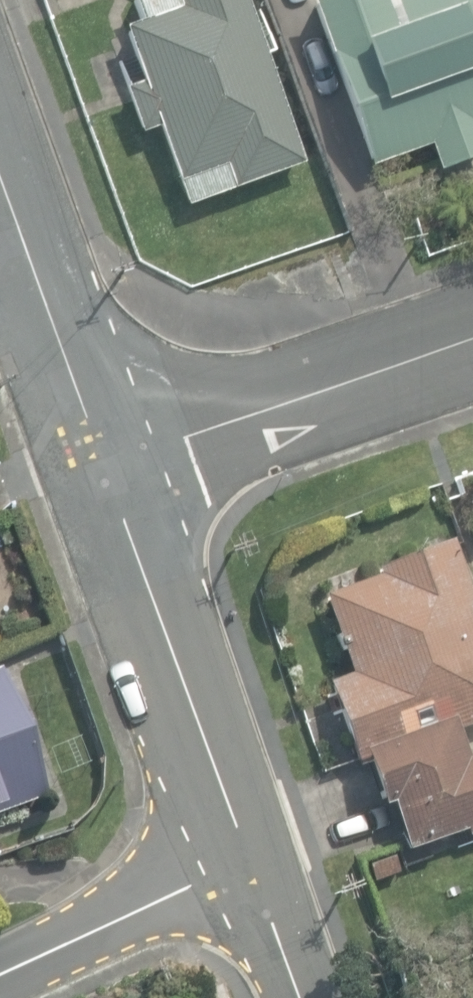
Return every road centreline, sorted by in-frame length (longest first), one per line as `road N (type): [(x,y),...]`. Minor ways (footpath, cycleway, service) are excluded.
road 1 (residential): [(120,473),(270,894)]
road 2 (residential): [(472,352),(120,473)]
road 3 (residential): [(0,152),(120,473)]
road 4 (residential): [(270,894),(0,986)]

